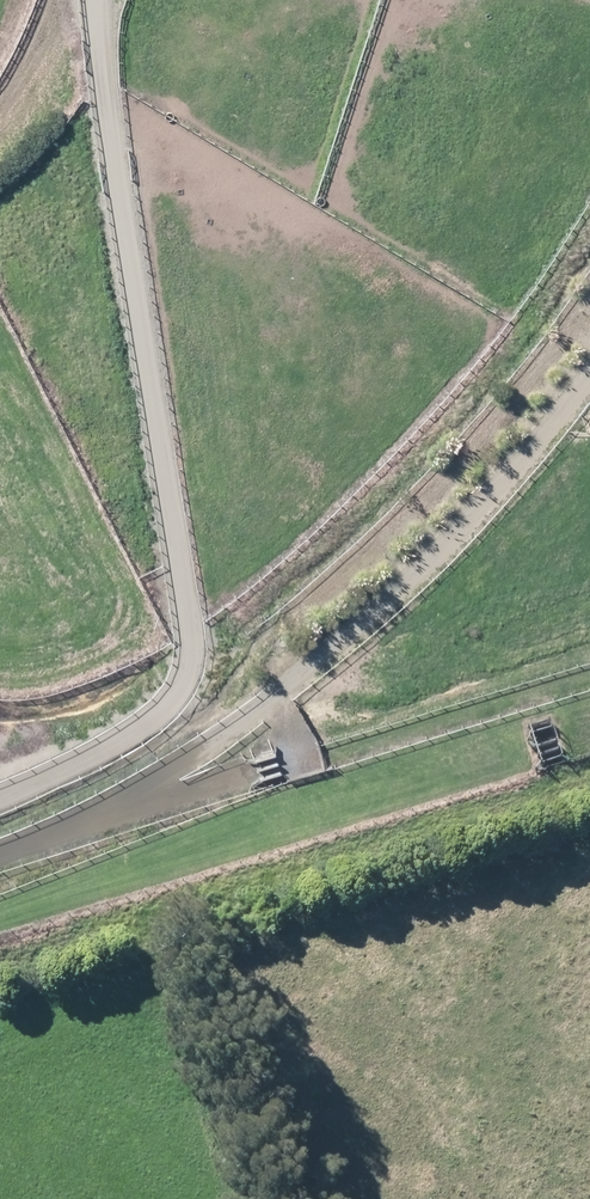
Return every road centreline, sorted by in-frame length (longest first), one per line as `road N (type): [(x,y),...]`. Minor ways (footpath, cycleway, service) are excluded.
road 1 (track): [(106,0),(178,651),(154,728),(89,775),(0,816)]
road 2 (track): [(0,838),(159,788),(259,718),(350,624),(589,343)]

